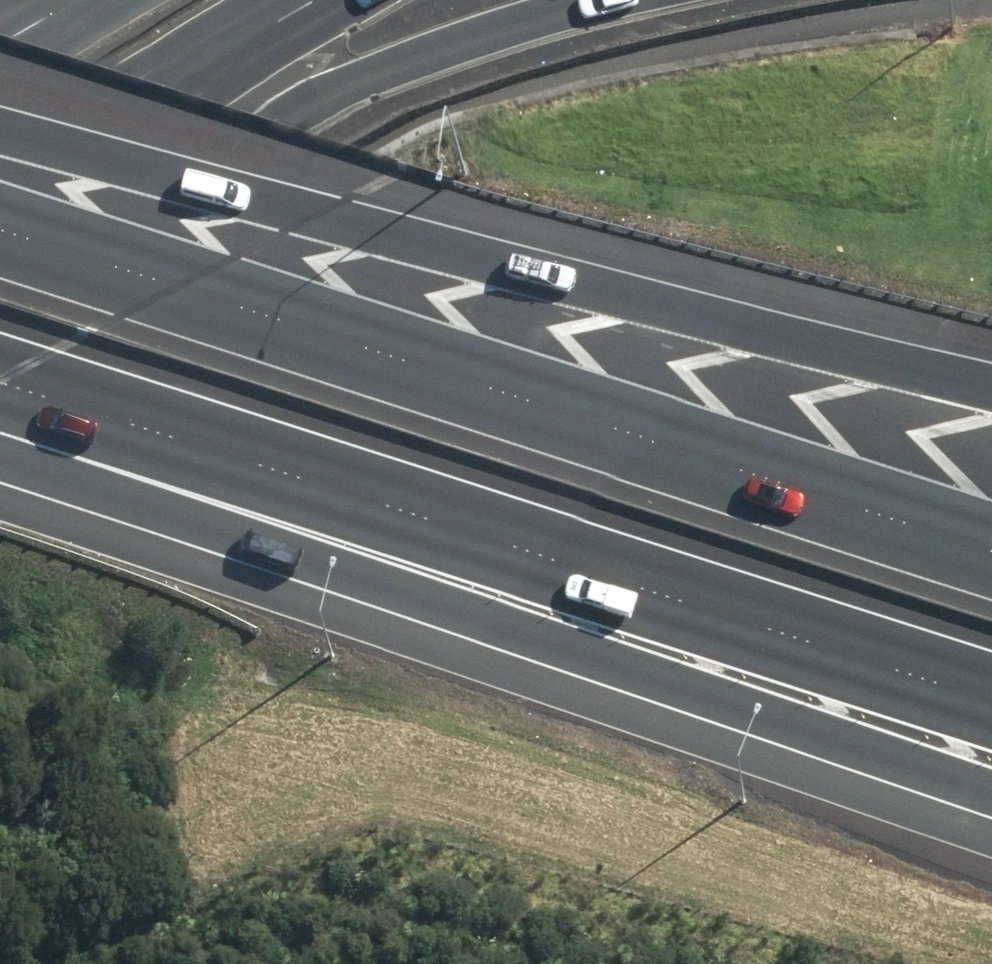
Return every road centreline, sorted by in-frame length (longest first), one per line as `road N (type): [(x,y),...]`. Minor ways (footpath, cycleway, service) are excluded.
road 1 (motorway): [(991,799),(351,572),(0,391)]
road 2 (motorway): [(0,222),(991,543)]
road 3 (motorway): [(991,700),(0,387)]
road 4 (motorway): [(0,121),(722,331),(991,393)]
road 5 (motorway): [(603,0),(0,214)]
road 6 (primary): [(320,0),(0,190)]

